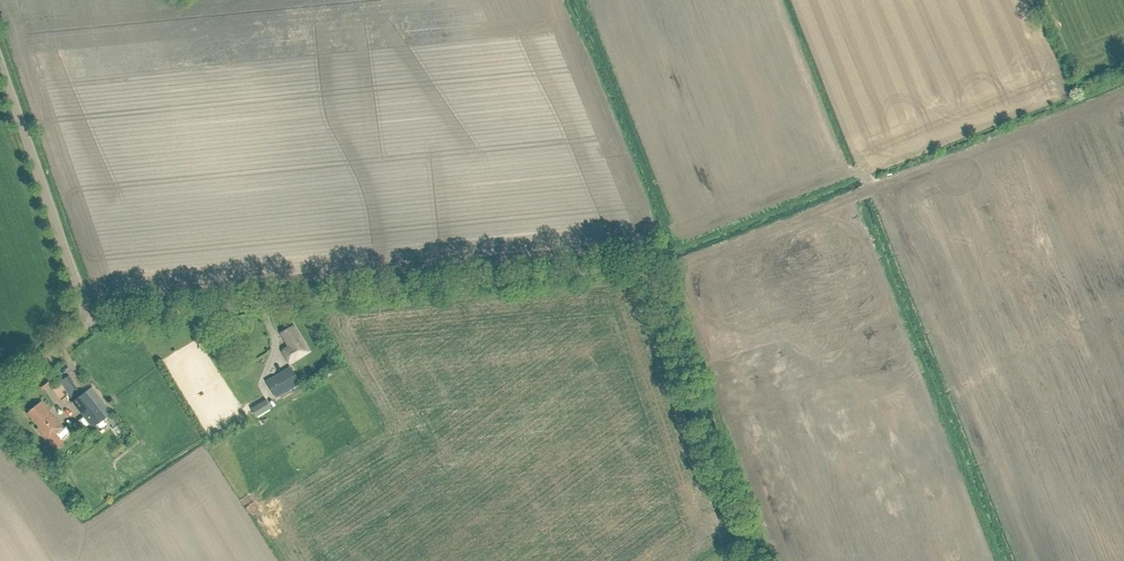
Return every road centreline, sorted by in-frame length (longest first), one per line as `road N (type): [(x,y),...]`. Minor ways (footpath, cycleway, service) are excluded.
road 1 (tertiary): [(749,560),(663,301),(642,270),(92,315)]
road 2 (tertiary): [(92,315),(0,64)]
road 3 (unclassified): [(0,400),(92,315)]

